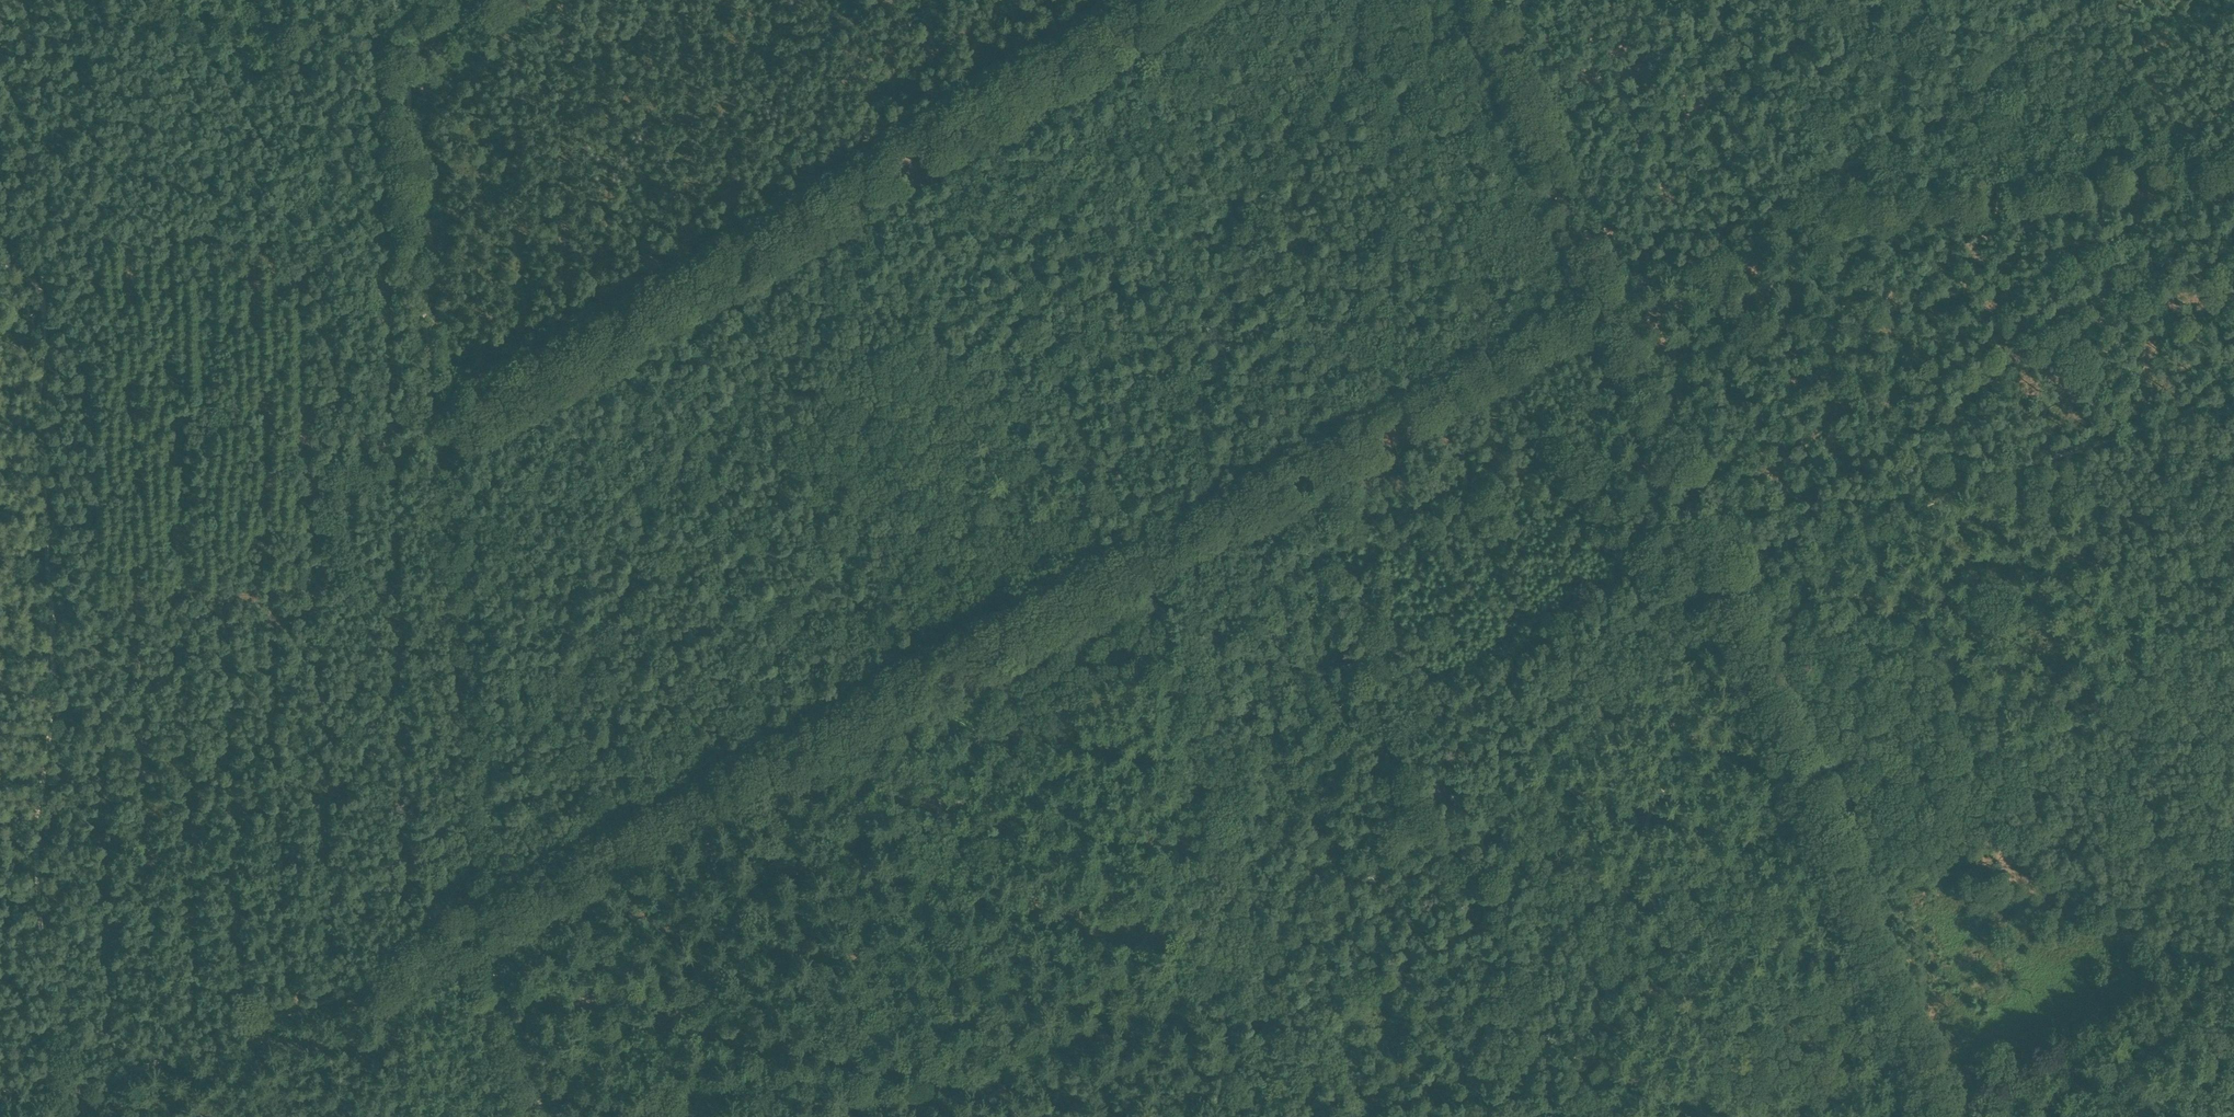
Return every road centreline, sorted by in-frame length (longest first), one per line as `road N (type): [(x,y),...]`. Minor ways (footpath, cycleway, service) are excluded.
road 1 (track): [(2069,0),(1827,188),(1642,299),(396,962),(125,1068),(70,1080)]
road 2 (track): [(431,451),(1185,0)]
road 3 (track): [(0,270),(40,269),(50,658),(35,819),(49,1000),(70,1080)]
road 4 (track): [(540,1116),(466,922),(431,451)]
road 5 (track): [(1724,579),(1486,0)]
road 6 (track): [(1553,1116),(1724,579)]
road 7 (track): [(431,451),(407,101),(433,0)]

